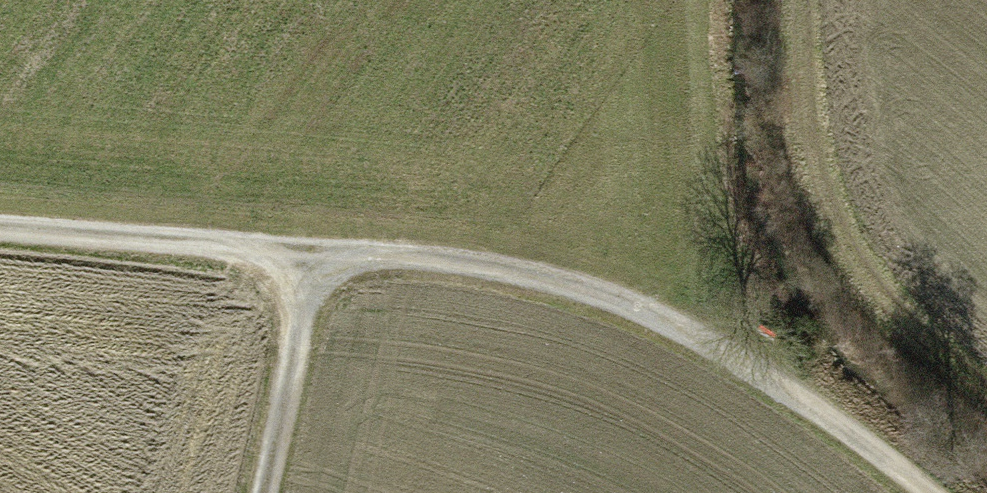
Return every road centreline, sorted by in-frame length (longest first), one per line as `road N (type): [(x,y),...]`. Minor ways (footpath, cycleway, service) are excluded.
road 1 (track): [(0,234),(461,270),(668,324),(850,429),(925,492)]
road 2 (track): [(810,0),(819,172),(864,272),(986,382)]
road 3 (track): [(309,259),(252,492)]

